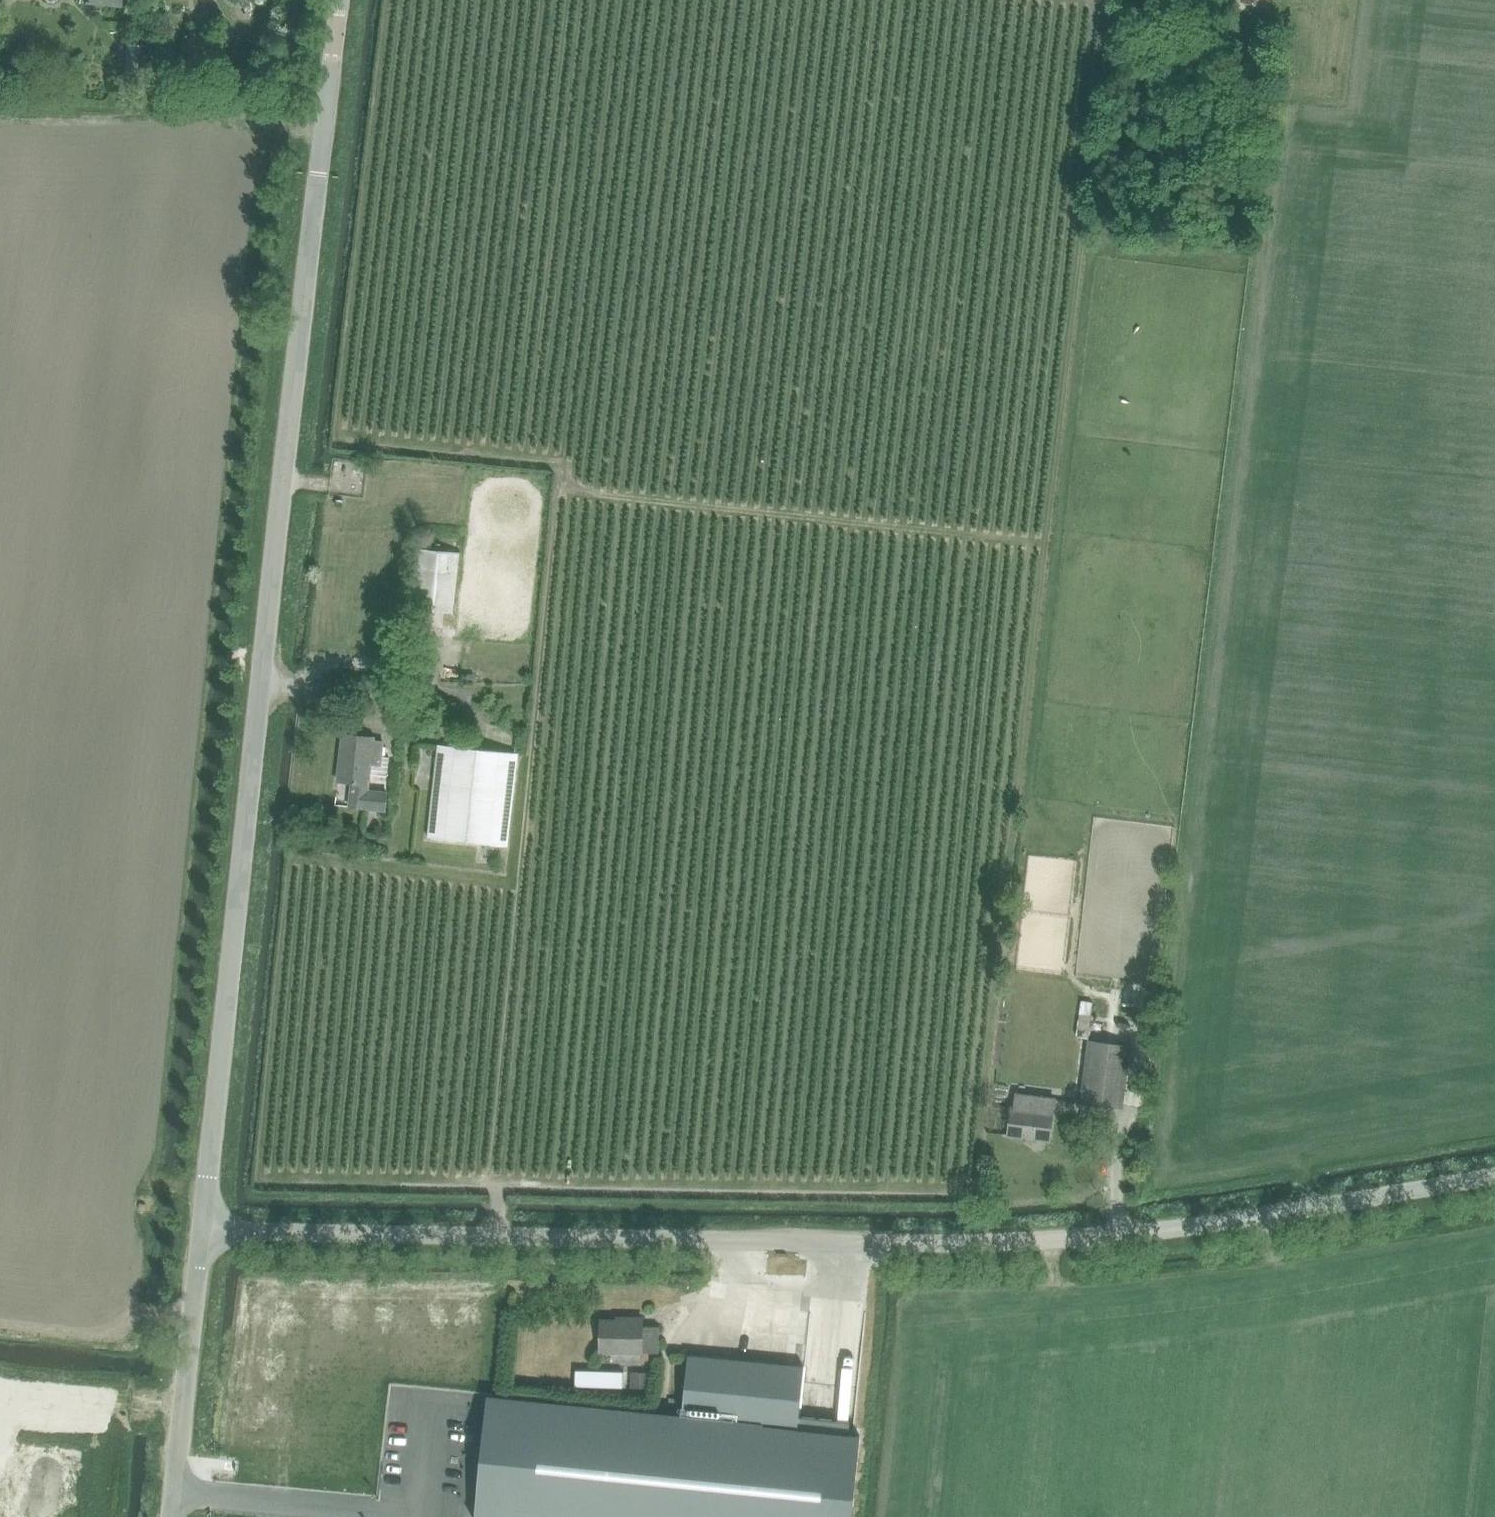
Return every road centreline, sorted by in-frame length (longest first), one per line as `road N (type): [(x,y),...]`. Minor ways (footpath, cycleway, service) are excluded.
road 1 (unclassified): [(191,1257),(878,1267),(1086,1254),(1494,1195)]
road 2 (unclassified): [(191,1257),(340,0)]
road 3 (unclassified): [(165,1516),(191,1257)]

